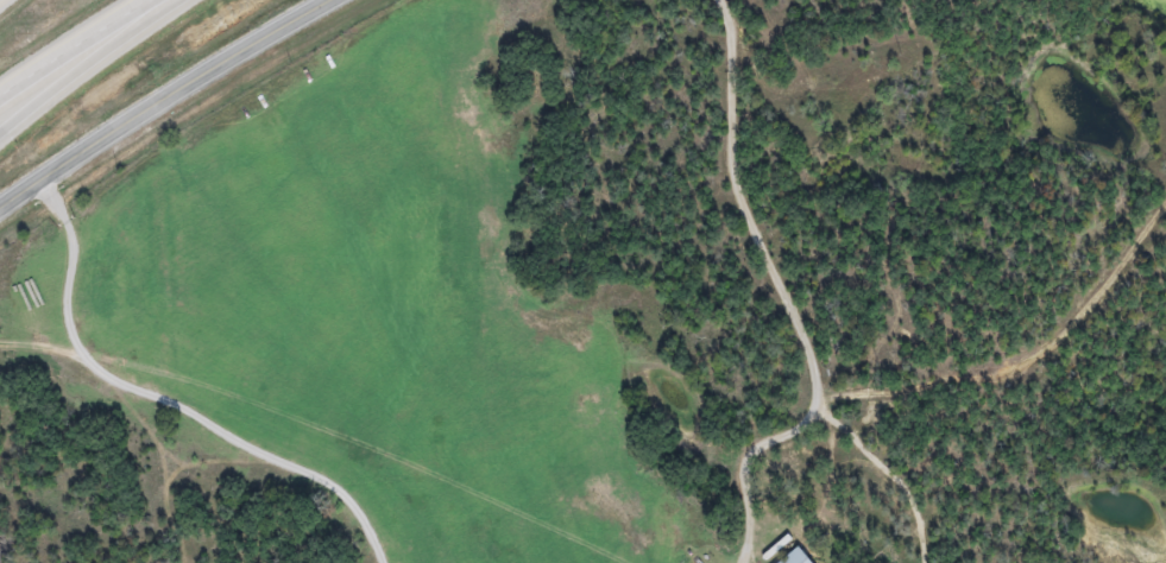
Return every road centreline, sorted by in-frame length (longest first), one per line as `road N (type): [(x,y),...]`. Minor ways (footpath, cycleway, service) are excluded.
road 1 (tertiary): [(0,209),(313,0)]
road 2 (motorway): [(0,134),(183,0)]
road 3 (motorway): [(0,97),(145,0)]

